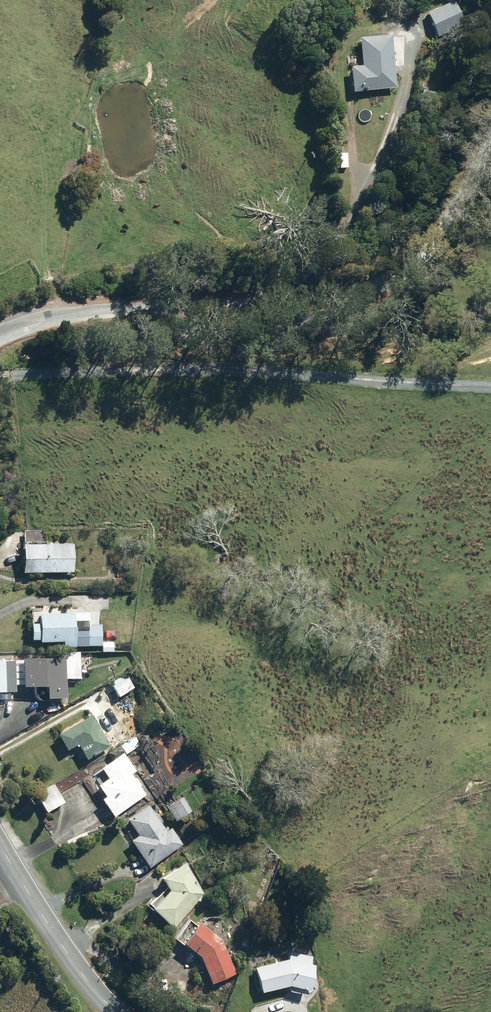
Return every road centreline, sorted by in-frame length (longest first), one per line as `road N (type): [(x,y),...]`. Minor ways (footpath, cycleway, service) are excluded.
road 1 (unclassified): [(0,336),(80,315),(319,299),(401,280),(429,252),(490,146)]
road 2 (track): [(0,375),(227,372),(490,388)]
road 3 (tertiary): [(0,846),(113,1011)]

